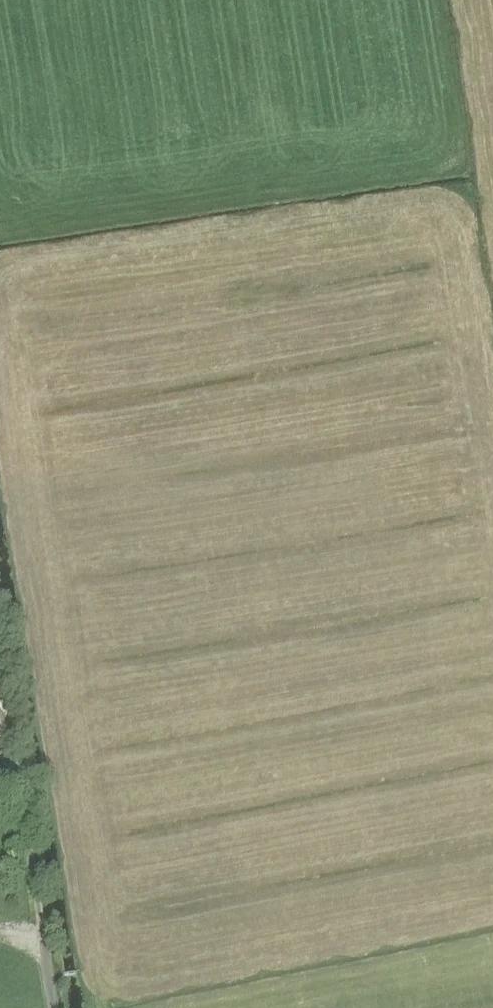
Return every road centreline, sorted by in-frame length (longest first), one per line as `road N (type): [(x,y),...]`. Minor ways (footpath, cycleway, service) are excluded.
road 1 (track): [(56,1007),(0,662)]

